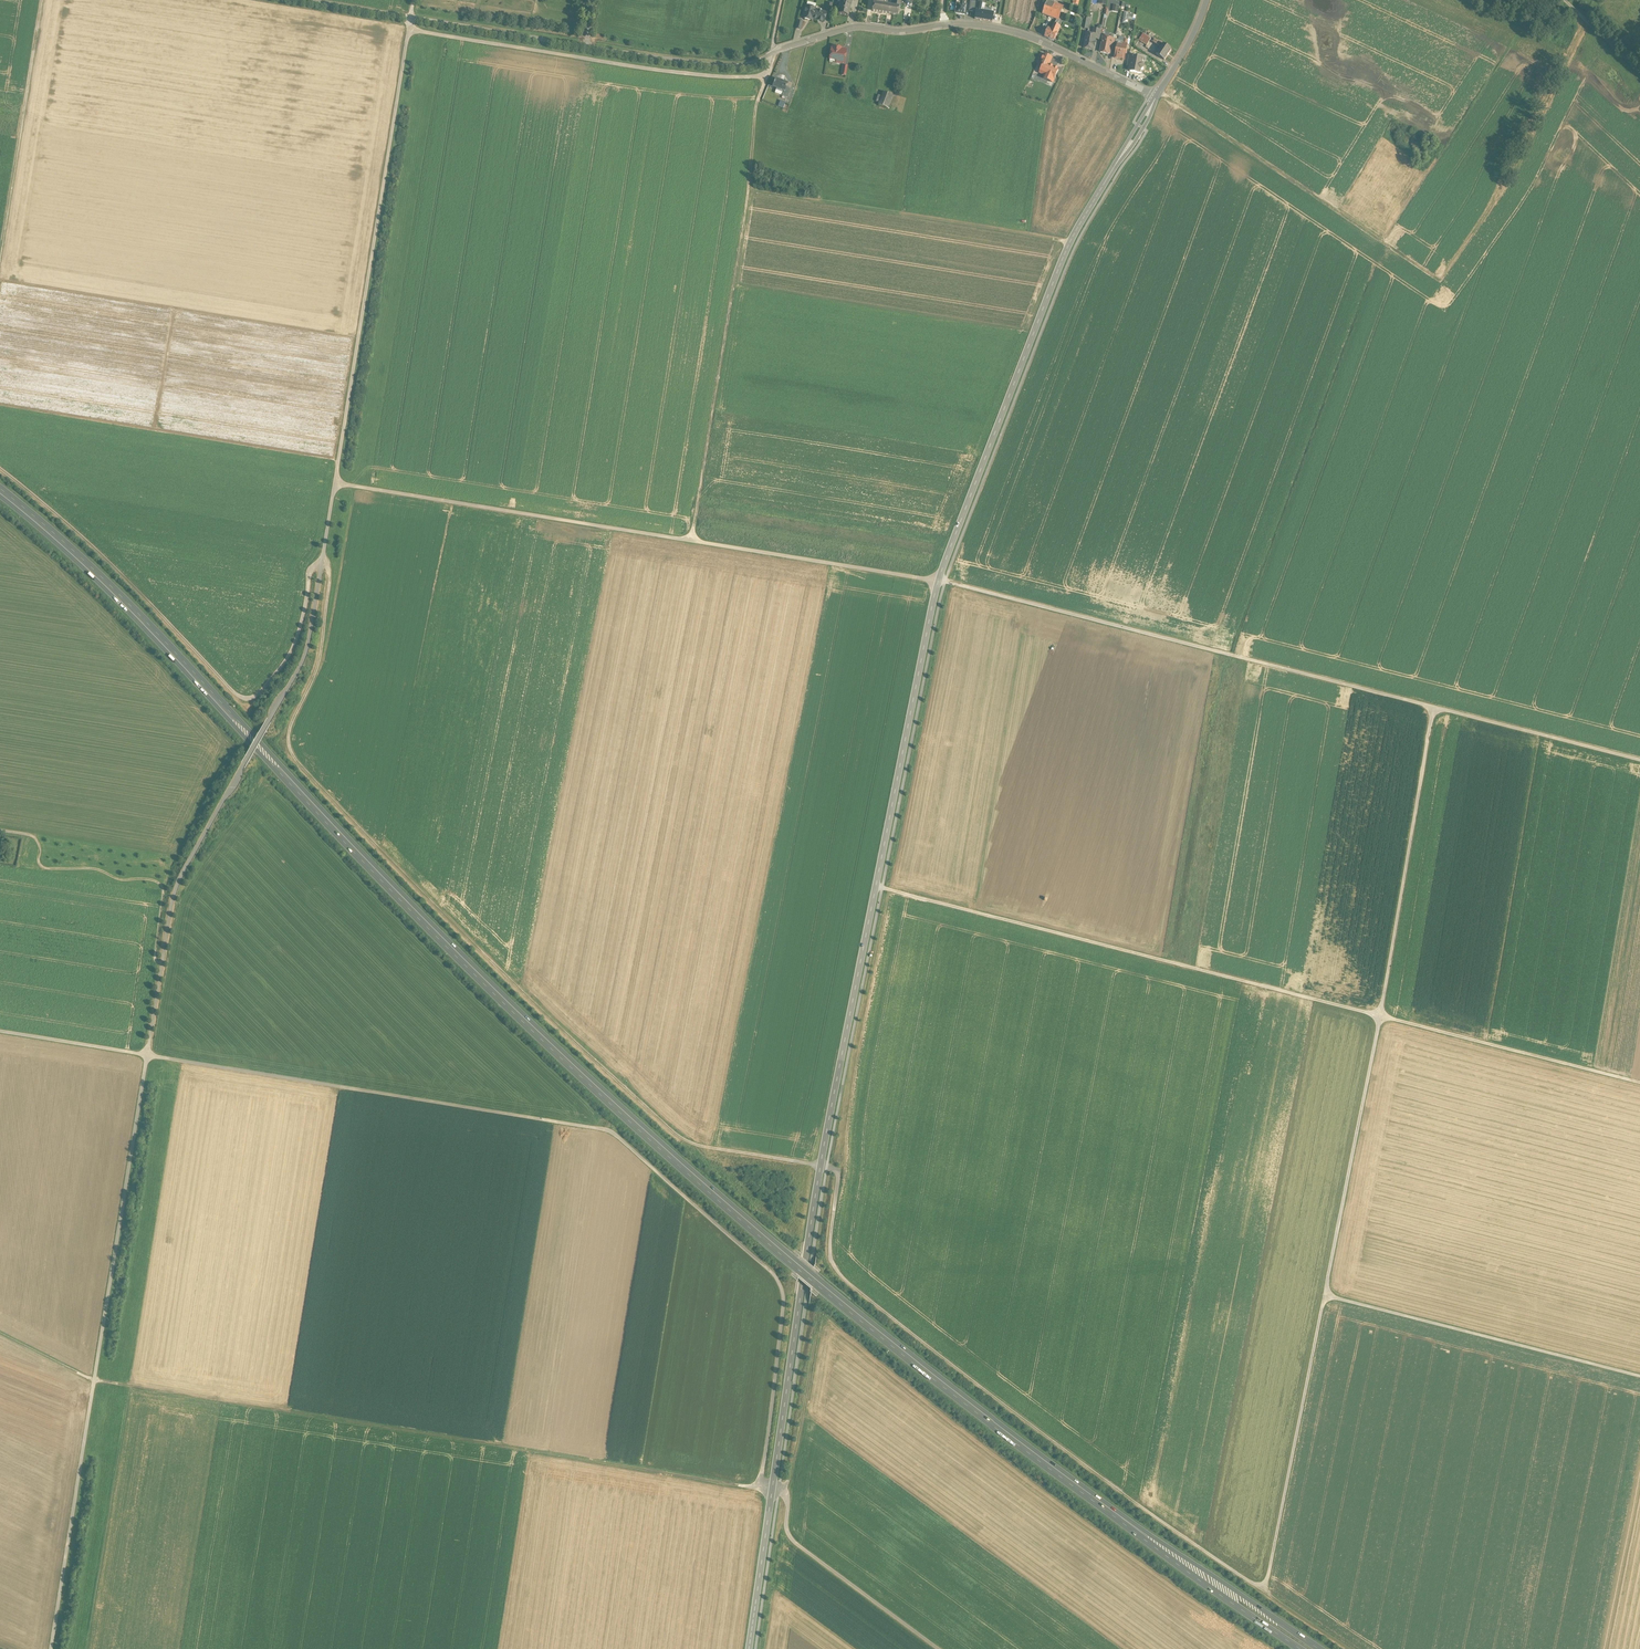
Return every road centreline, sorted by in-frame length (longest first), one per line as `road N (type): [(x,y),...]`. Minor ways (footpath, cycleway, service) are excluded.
road 1 (track): [(415,0),(309,648),(174,899),(51,1648)]
road 2 (track): [(1265,1592),(991,1396),(844,1277),(829,1250),(840,1172),(706,1148),(675,1135),(299,764),(289,735),(321,661),(331,575),(323,564)]
road 3 (tertiary): [(749,1648),(828,1128),(937,591),(1062,263),(1115,168)]
road 4 (trunk): [(0,491),(122,600),(440,938),(651,1139),(855,1315),(1125,1523)]
road 5 (track): [(1639,761),(940,580),(336,483)]
road 6 (track): [(773,1492),(761,1491),(782,1290),(611,1132),(0,1032)]
road 7 (residential): [(1157,98),(1046,44),(986,27),(851,28),(734,67),(295,0)]
road 8 (track): [(1639,1084),(876,887)]
road 9 (track): [(0,1334),(106,1384),(761,1491)]
road 10 (track): [(1596,0),(1492,209),(1441,280),(1160,93)]
road 11 (track): [(1433,708),(1325,1296)]
road 12 (track): [(783,0),(756,107),(691,541)]
road 13 (track): [(0,470),(91,547),(242,699),(259,693),(287,659),(310,571),(323,564)]
road 14 (track): [(409,31),(644,68),(767,77)]
road 15 (track): [(1071,243),(749,191)]
road 16 (track): [(1639,1377),(1325,1296)]
road 17 (track): [(1265,1592),(1325,1296)]
road 18 (track): [(43,0),(0,263)]
road 19 (track): [(773,1492),(788,1503),(786,1527),(798,1545),(941,1648)]
road 20 (trunk): [(1319,1648),(1125,1523)]
road 21 (trunk): [(1125,1523),(1299,1648)]
road 22 (track): [(784,1499),(819,1333)]

